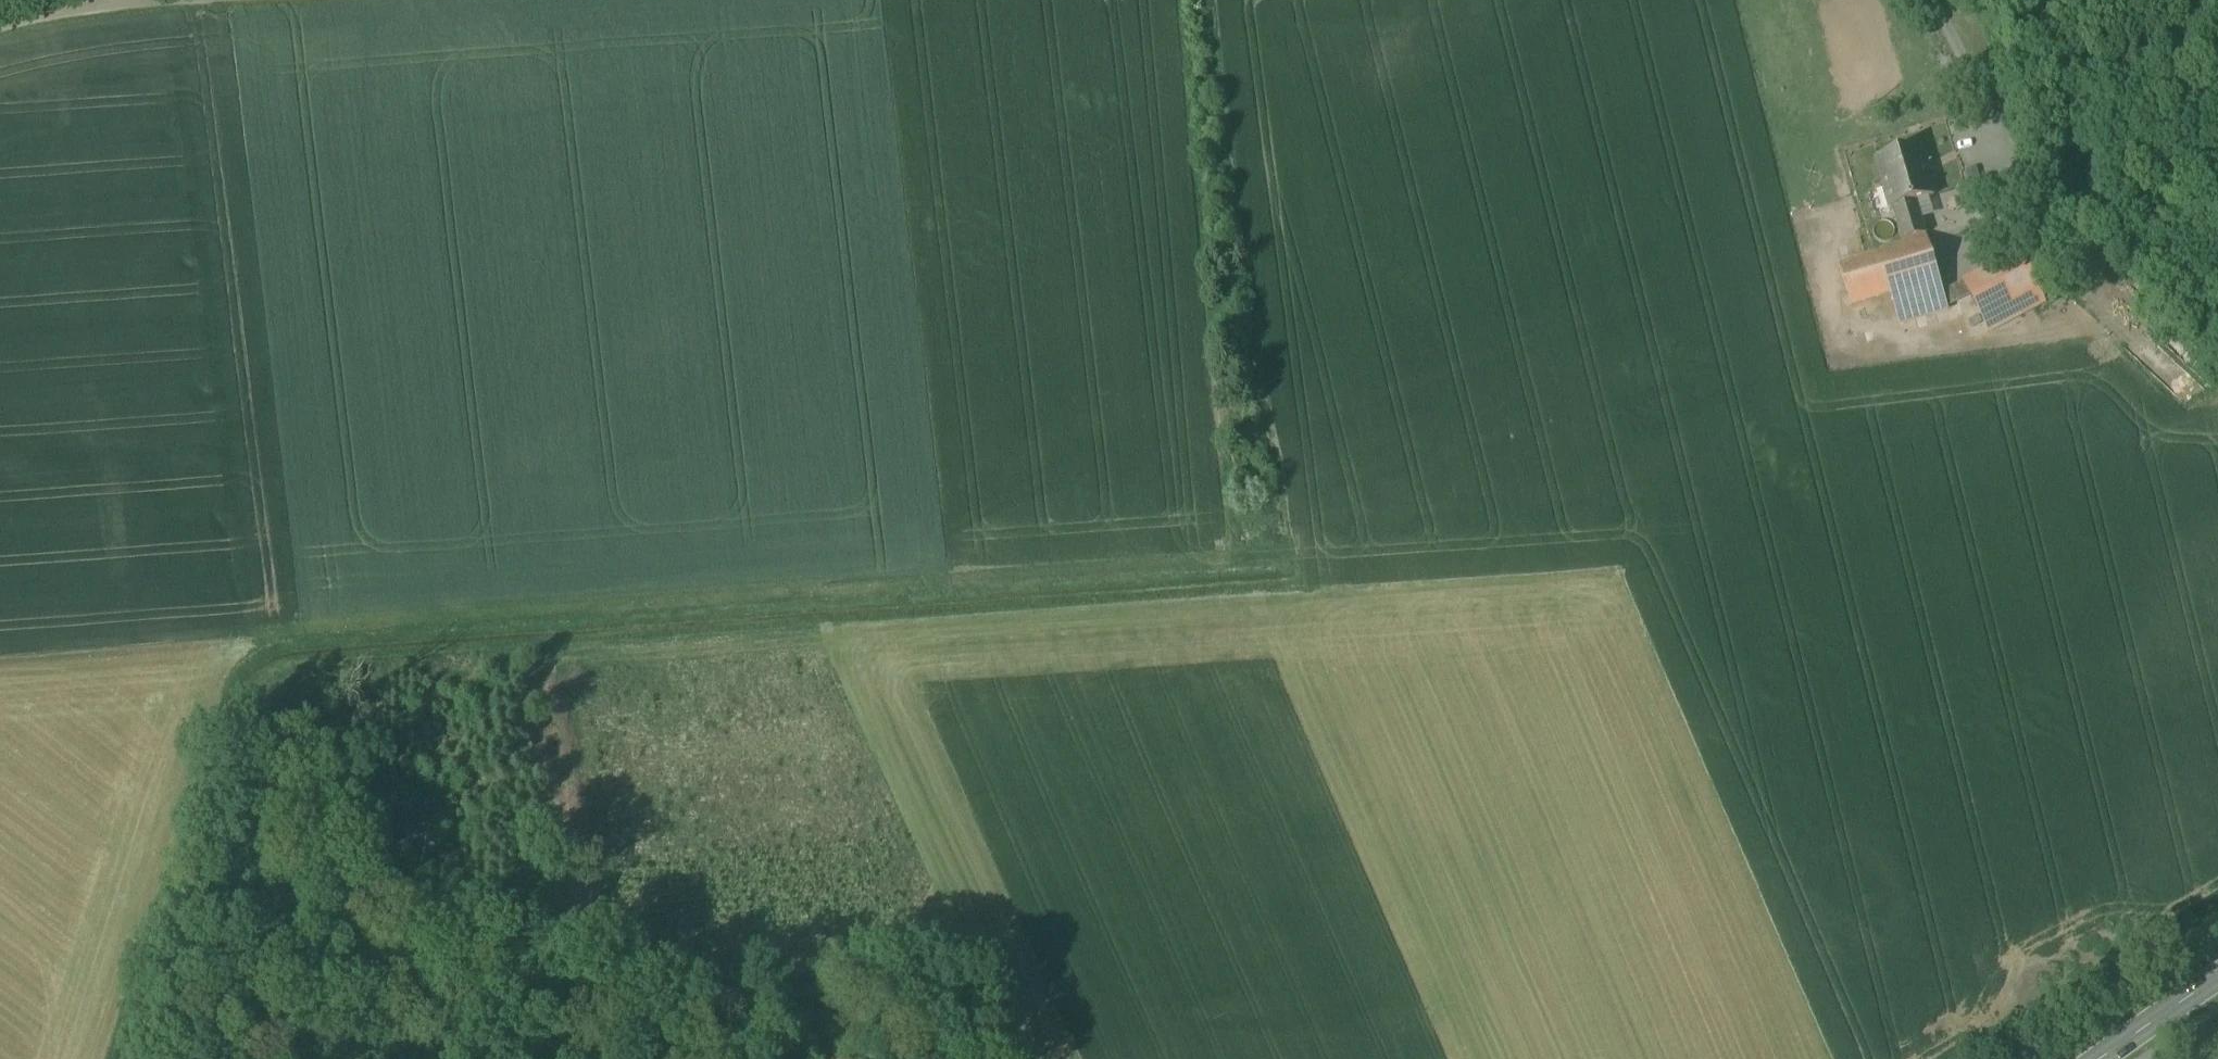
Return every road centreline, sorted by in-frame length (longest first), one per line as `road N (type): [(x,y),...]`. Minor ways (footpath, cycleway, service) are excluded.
road 1 (unclassified): [(200,0),(48,19),(0,33)]
road 2 (secondary): [(2102,1058),(2217,978)]

